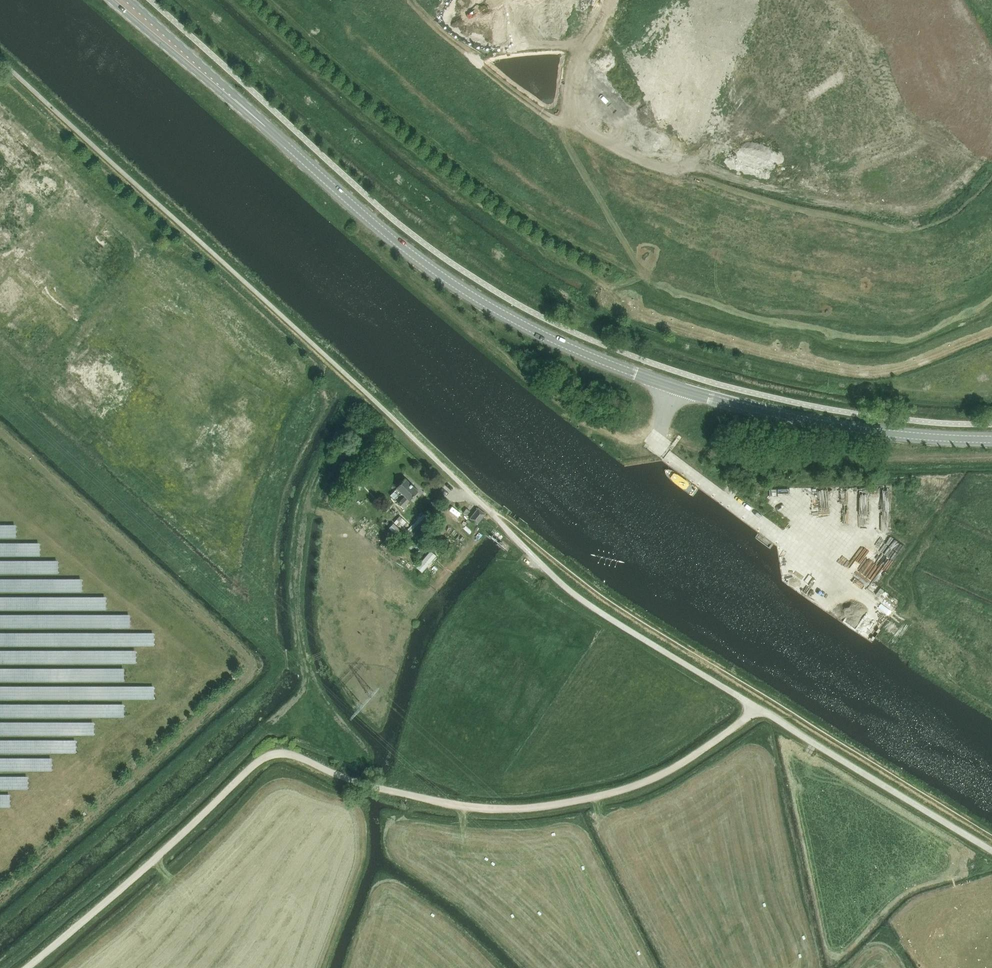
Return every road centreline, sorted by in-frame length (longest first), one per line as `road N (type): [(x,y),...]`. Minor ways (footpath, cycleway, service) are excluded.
road 1 (secondary): [(991,441),(899,437),(789,418),(665,385),(561,345),(421,262),(122,0)]
road 2 (track): [(26,967),(265,759),(296,757),(376,790),(517,811),(609,796),(665,775),(759,709)]
road 3 (unclassified): [(991,851),(589,606),(481,504)]
road 4 (track): [(723,110),(699,160),(662,169),(572,124),(568,110),(606,0)]

